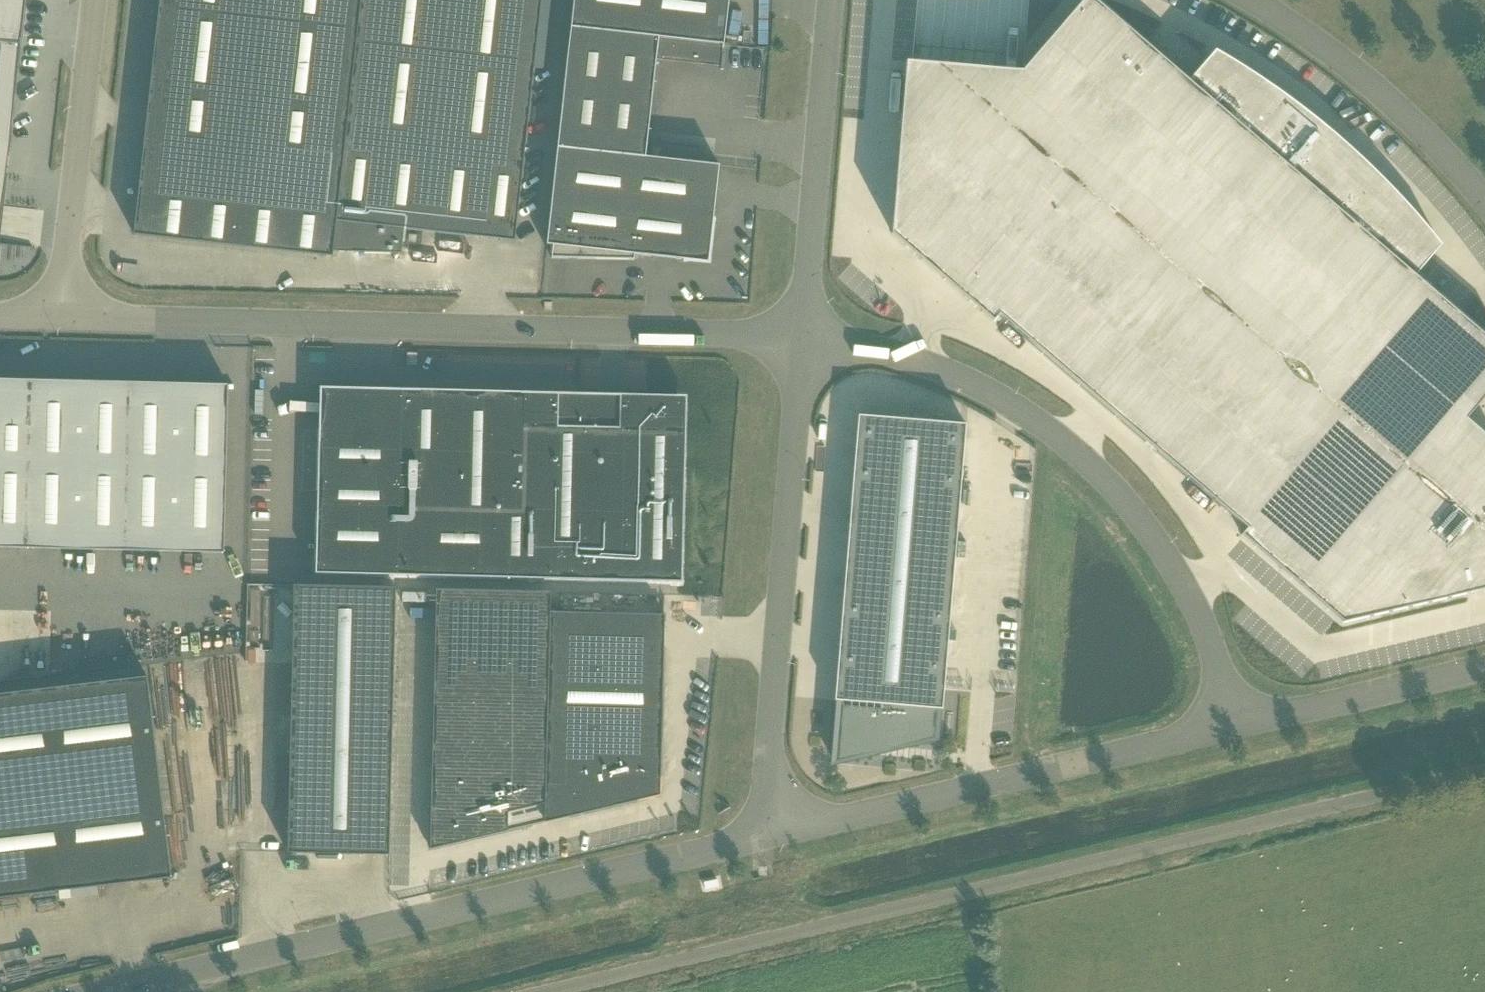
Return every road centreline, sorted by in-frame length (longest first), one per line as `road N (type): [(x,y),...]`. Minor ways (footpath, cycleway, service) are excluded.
road 1 (unclassified): [(610,991),(1484,770)]
road 2 (unclassified): [(59,315),(801,334)]
road 3 (unclassified): [(773,832),(107,991)]
road 4 (unclassified): [(801,334),(931,363),(1089,471),(1128,513),(1168,578),(1237,724)]
road 5 (unclassified): [(801,334),(773,832)]
road 6 (unclassified): [(773,832),(1237,724)]
road 7 (unclassified): [(827,0),(801,334)]
road 8 (residential): [(59,315),(98,0)]
road 9 (unclassified): [(1484,203),(1357,76),(1255,0)]
road 10 (unclassified): [(1237,724),(1484,664)]

